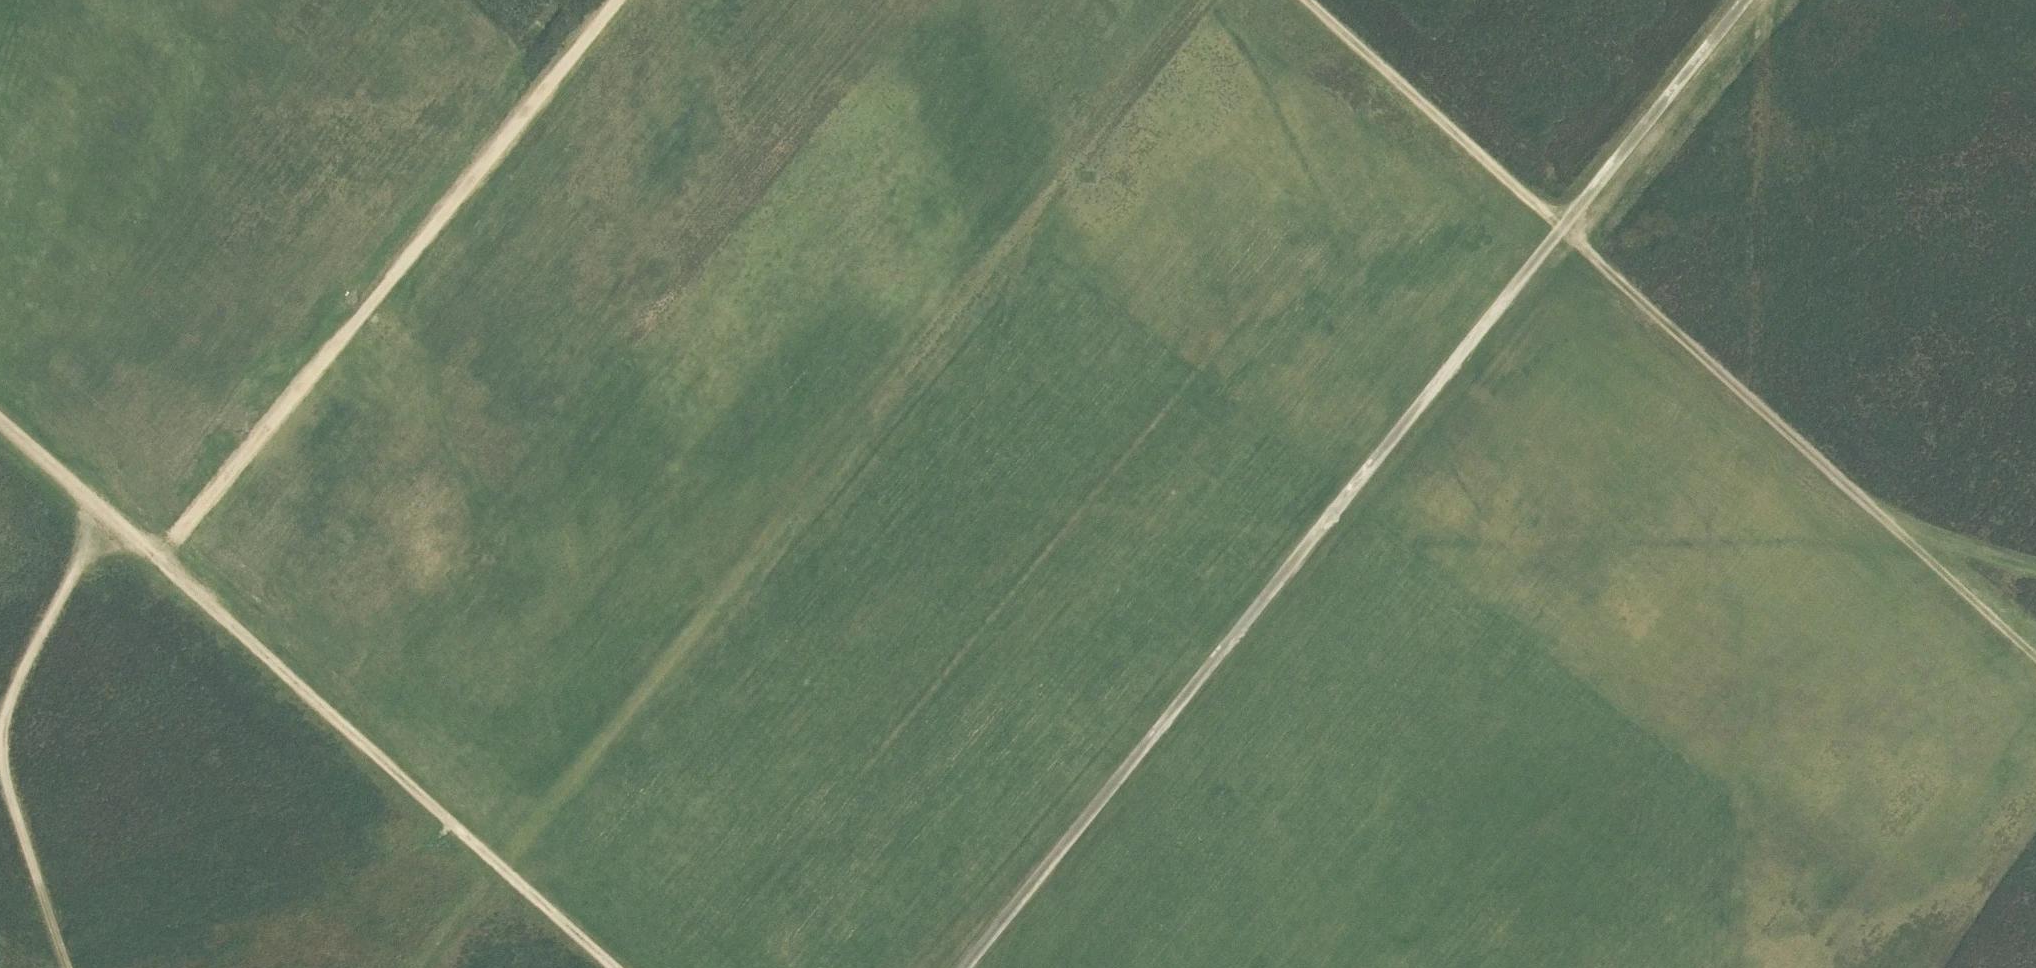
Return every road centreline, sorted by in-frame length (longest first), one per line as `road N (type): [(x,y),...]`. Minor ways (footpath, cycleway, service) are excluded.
road 1 (track): [(423,967),(1203,0)]

